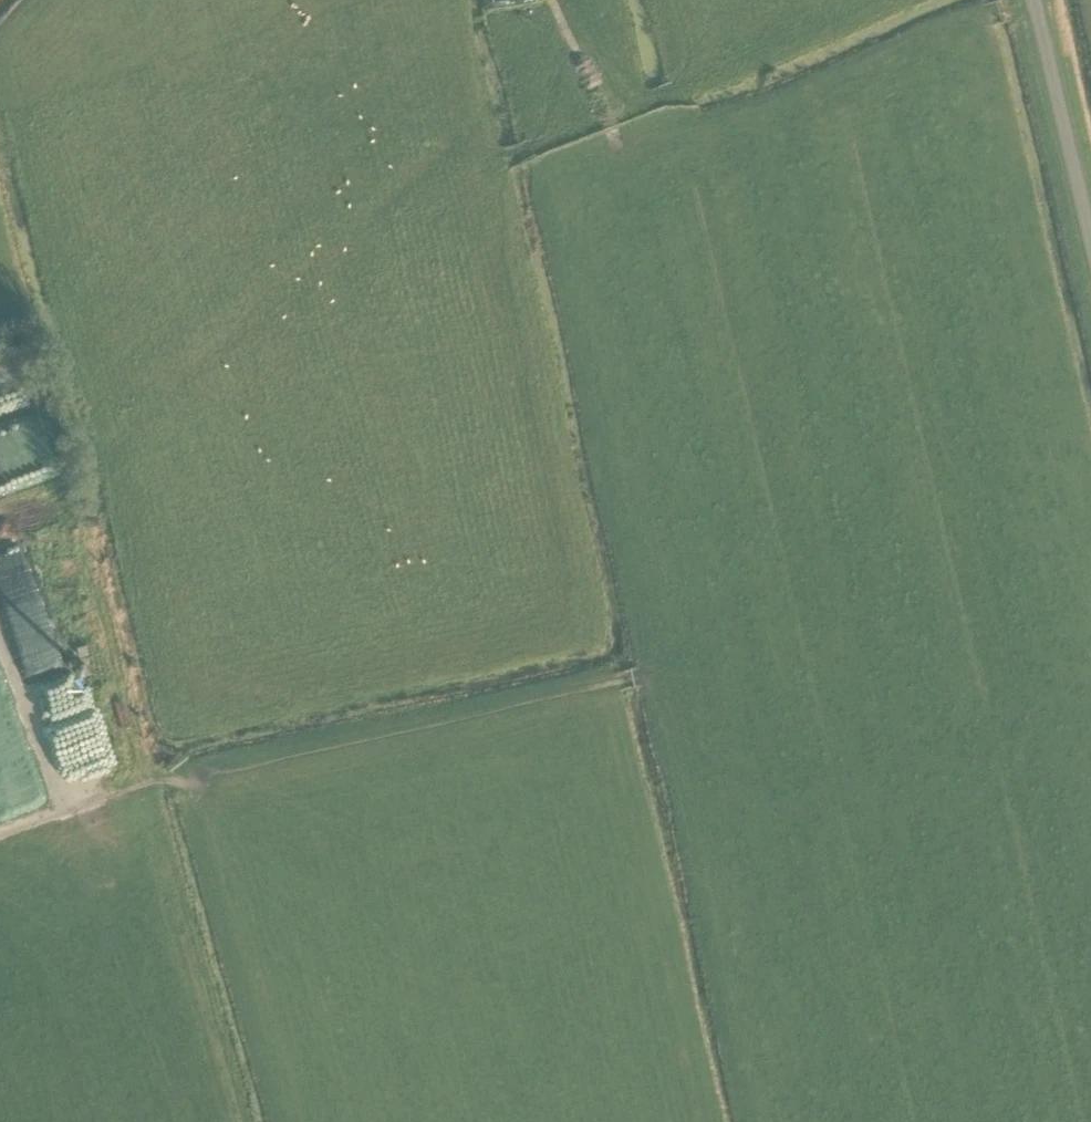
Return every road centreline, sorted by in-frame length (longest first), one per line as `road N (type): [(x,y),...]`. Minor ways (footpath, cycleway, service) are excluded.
road 1 (unclassified): [(1090,228),(1036,0)]

